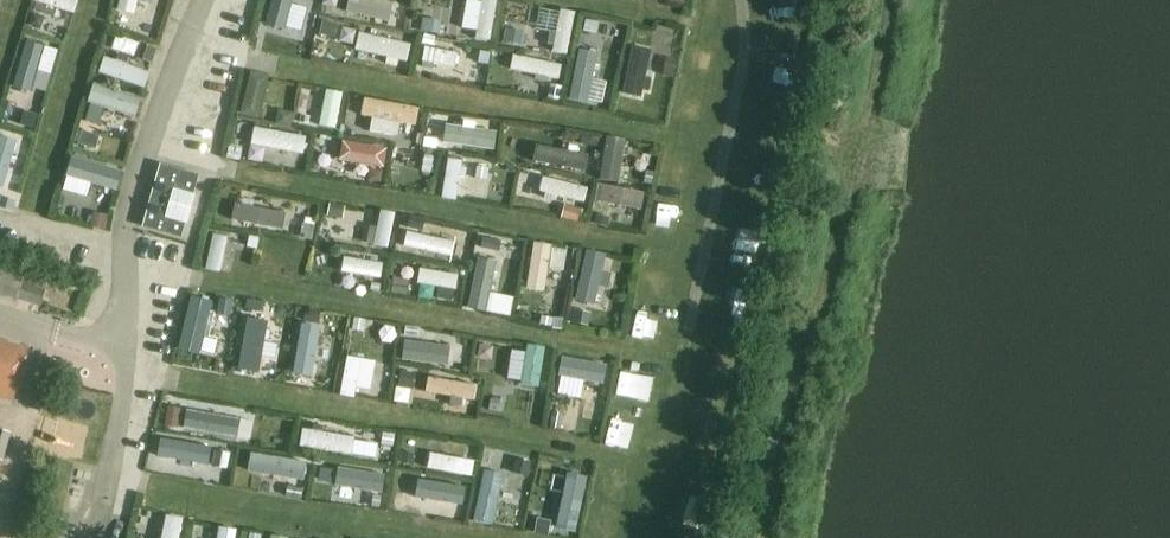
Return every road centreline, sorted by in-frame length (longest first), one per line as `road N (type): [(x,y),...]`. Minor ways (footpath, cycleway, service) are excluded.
road 1 (track): [(765,537),(883,0)]
road 2 (residential): [(122,348),(125,206),(202,0)]
road 3 (residential): [(91,537),(122,348)]
road 4 (residential): [(0,313),(122,348)]

